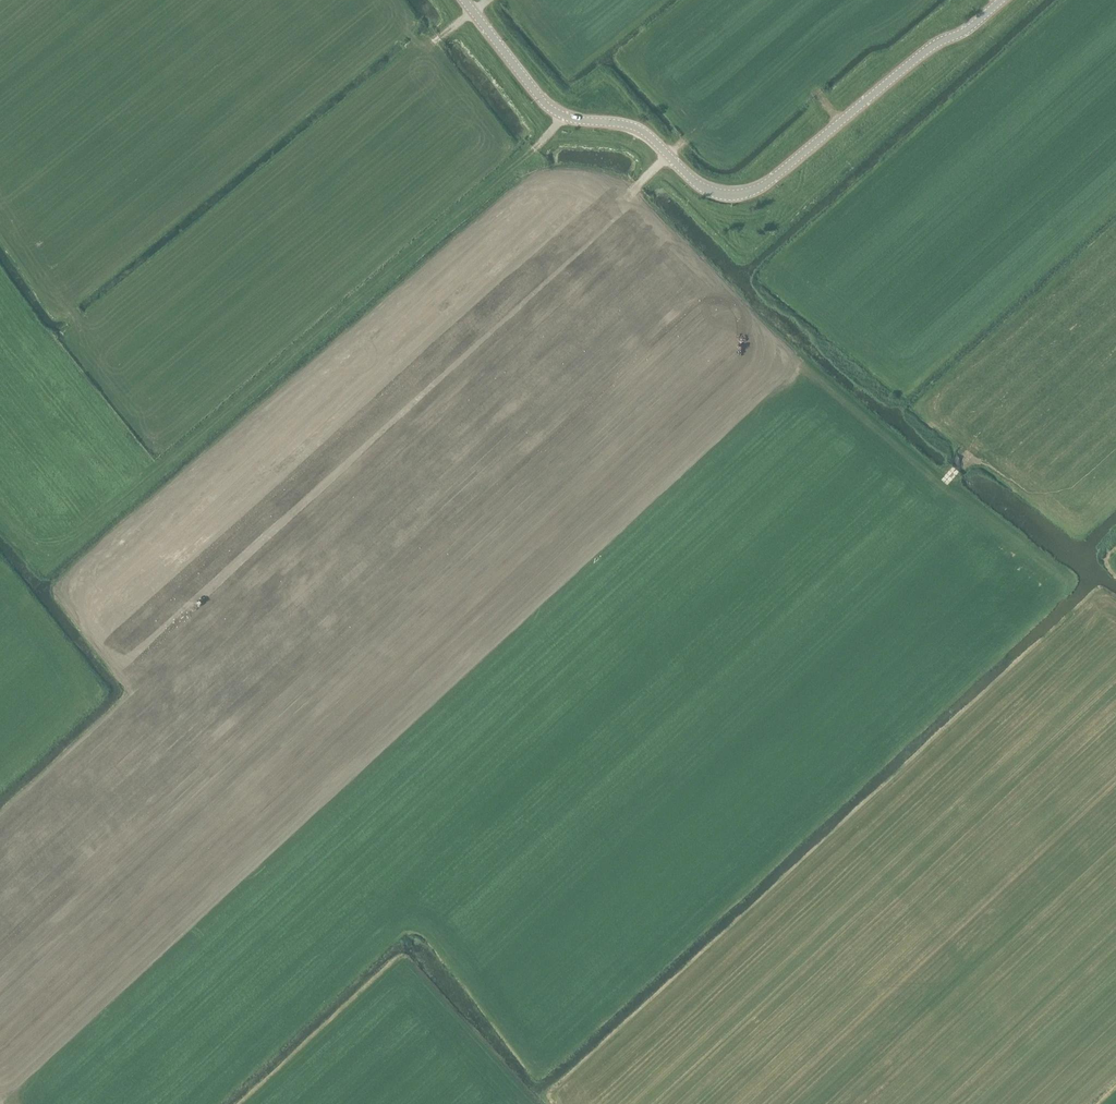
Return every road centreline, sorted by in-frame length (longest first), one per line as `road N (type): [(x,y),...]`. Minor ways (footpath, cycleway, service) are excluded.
road 1 (tertiary): [(1001,0),(929,47),(760,187),(727,195),(696,183),(640,129),(569,118),(547,106),(465,0)]

